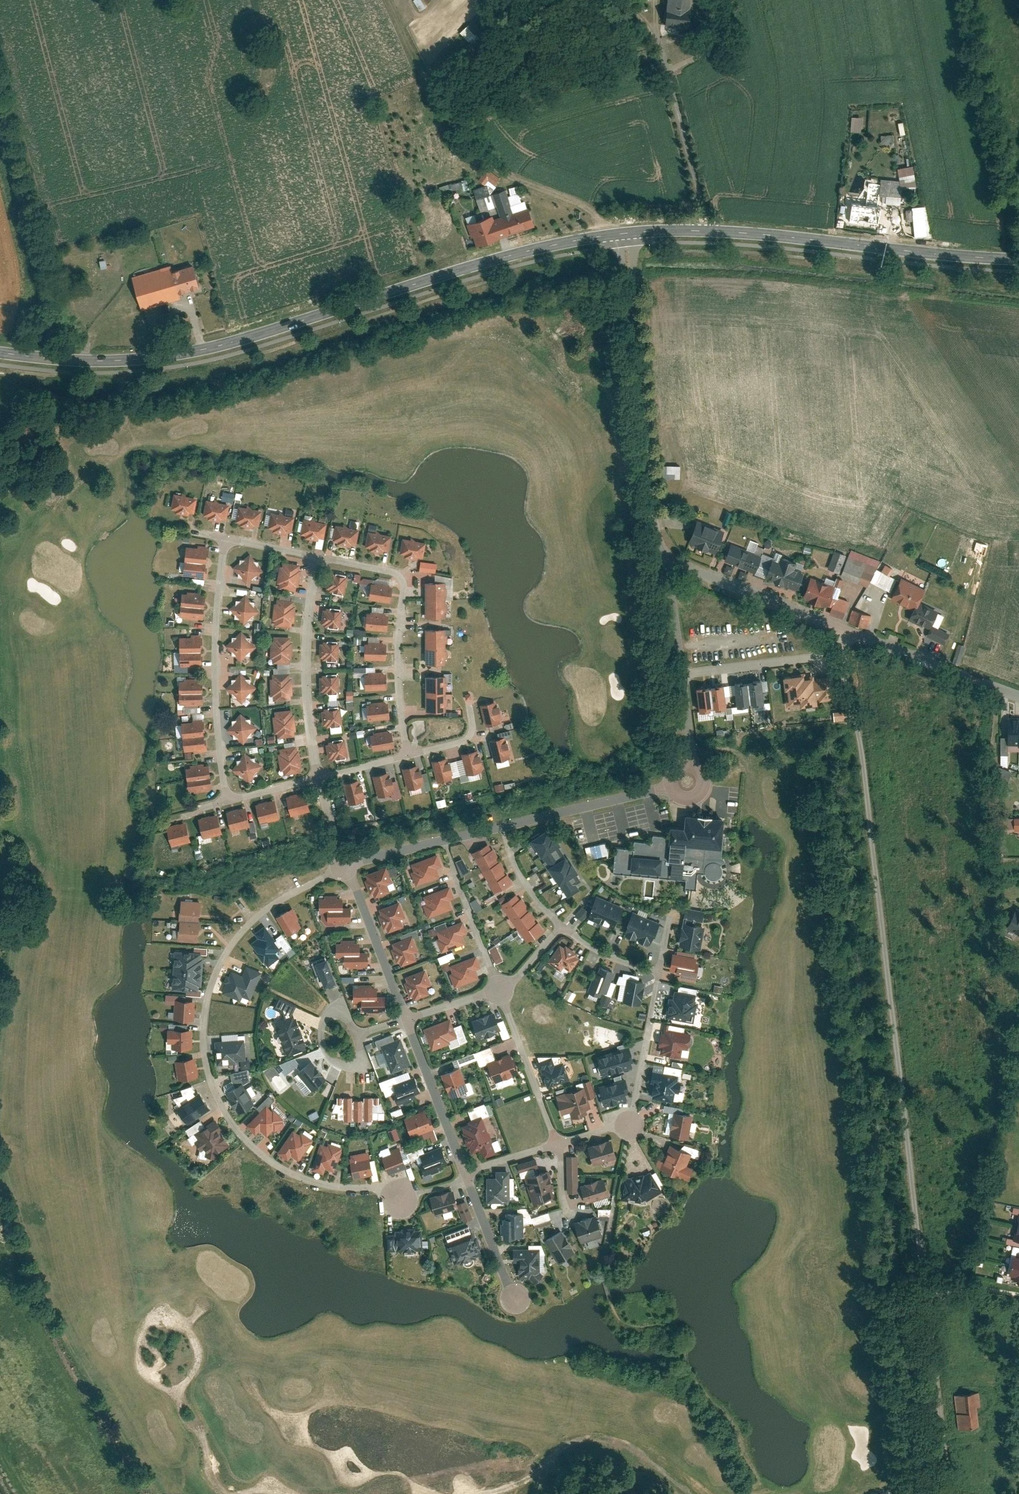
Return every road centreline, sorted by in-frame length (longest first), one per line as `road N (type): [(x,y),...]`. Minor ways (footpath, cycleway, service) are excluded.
road 1 (track): [(844,631),(947,1493)]
road 2 (tertiary): [(633,230),(472,264),(203,349),(145,359),(0,352)]
road 3 (residential): [(346,866),(246,925),(212,978),(203,1049),(220,1106),(235,1132),(261,1153),(312,1181),(379,1188),(399,1200)]
road 4 (tertiary): [(1018,258),(752,232),(633,230)]
road 5 (residential): [(667,561),(1018,698)]
road 6 (residential): [(633,230),(667,561)]
road 7 (residential): [(408,756),(397,664),(403,582),(388,571),(317,558)]
road 8 (residential): [(225,540),(214,668),(227,802)]
road 9 (residential): [(558,1143),(629,1125),(659,969)]
road 10 (residential): [(319,779),(306,681),(317,558)]
road 11 (residential): [(672,788),(500,826)]
road 12 (residential): [(680,674),(812,658),(847,675)]
road 13 (residential): [(467,1174),(406,1018)]
road 14 (residential): [(406,1018),(346,866)]
road 15 (residential): [(500,991),(558,1143)]
road 16 (residential): [(500,826),(346,866)]
road 17 (residential): [(516,1299),(467,1174)]
road 18 (residential): [(453,867),(500,991)]
road 19 (residential): [(357,1036),(344,1006),(325,1024),(335,1064),(366,1065)]

